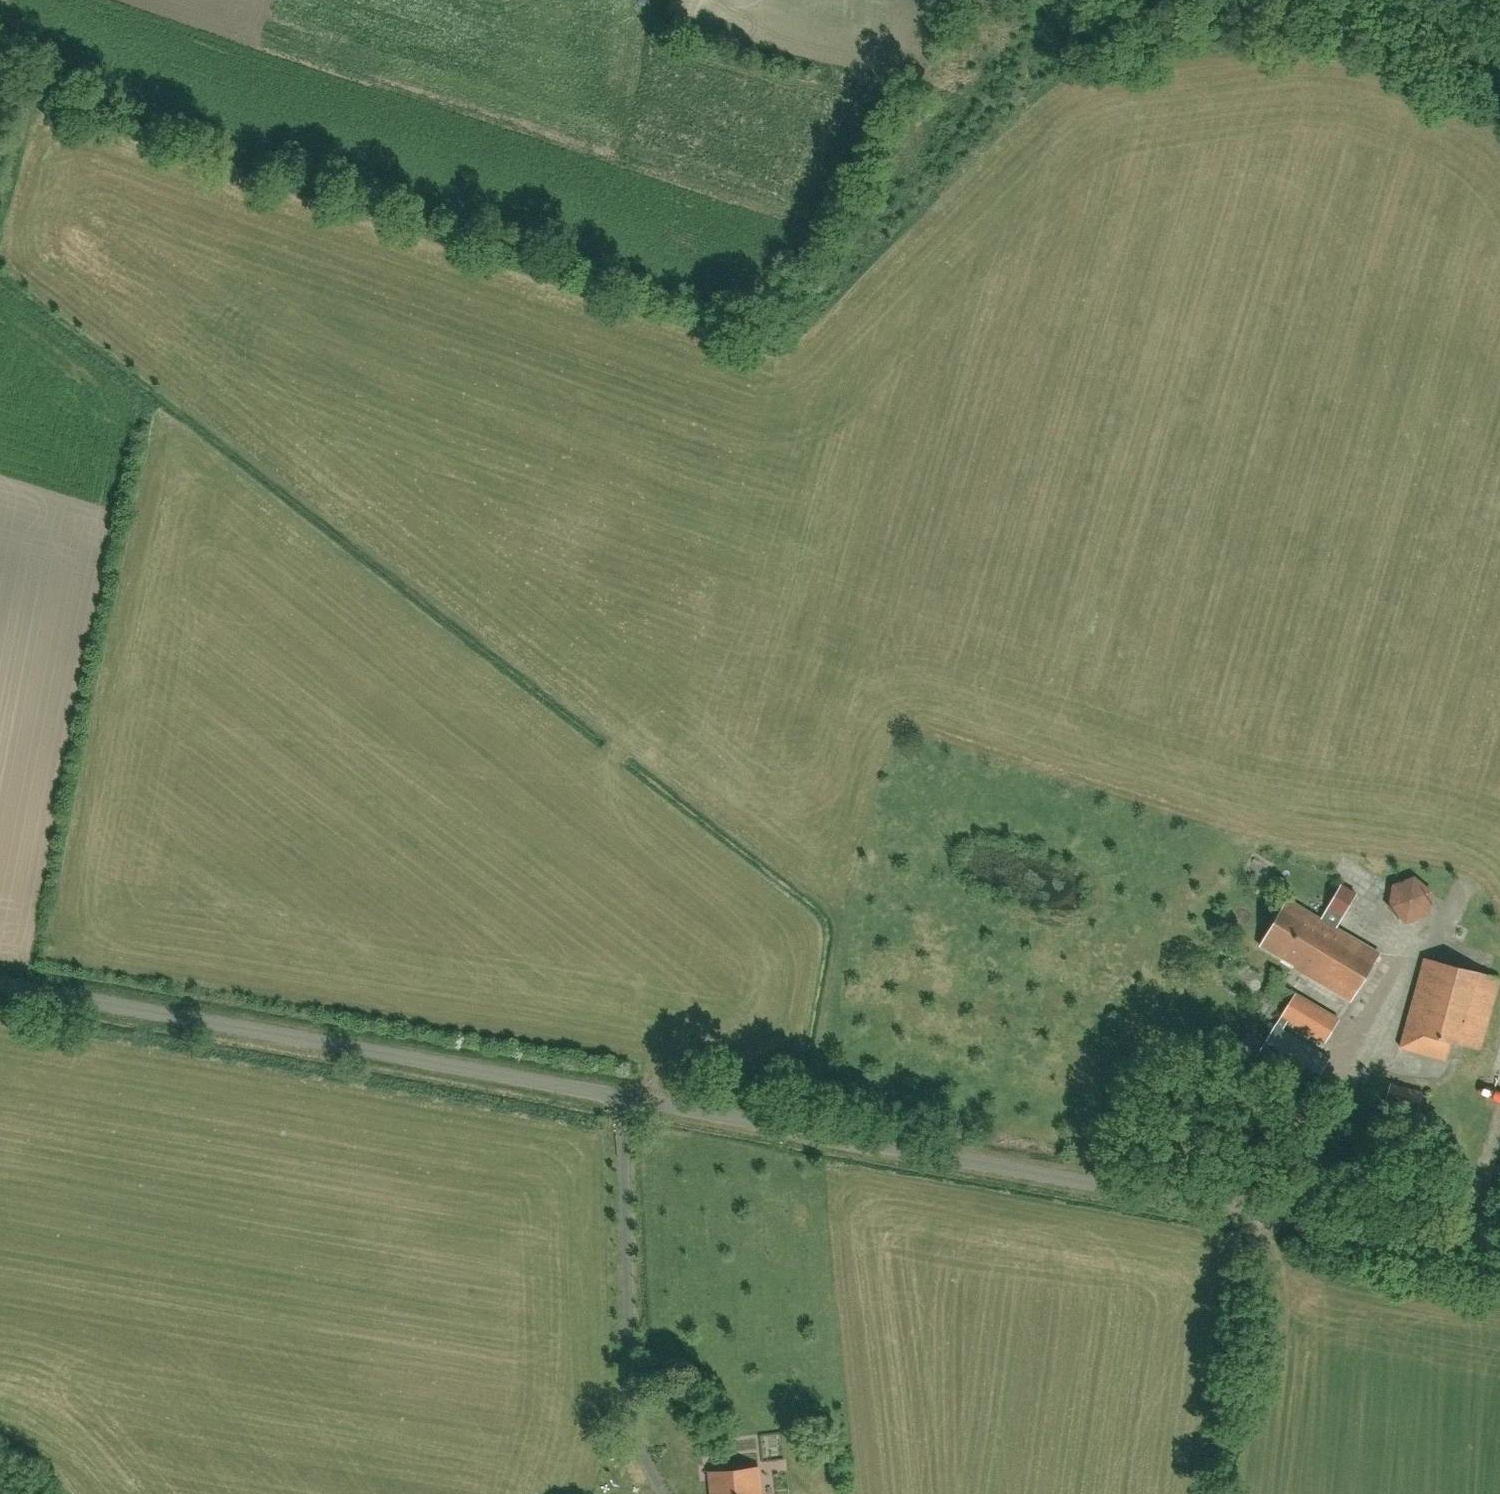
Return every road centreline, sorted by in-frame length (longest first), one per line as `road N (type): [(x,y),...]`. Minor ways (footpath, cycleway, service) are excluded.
road 1 (unclassified): [(1499,1267),(0,995)]

